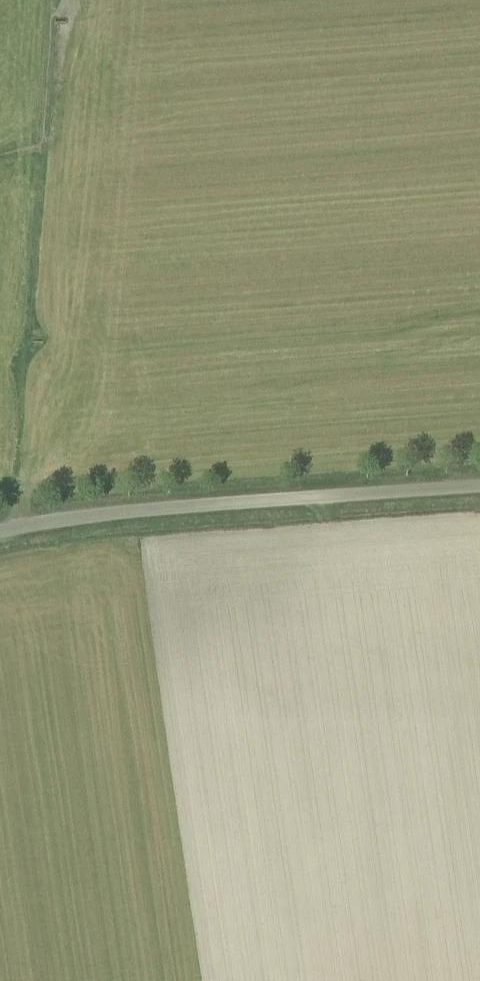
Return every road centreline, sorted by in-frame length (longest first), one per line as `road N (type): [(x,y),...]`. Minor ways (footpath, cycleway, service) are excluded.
road 1 (unclassified): [(0,545),(219,507),(479,488)]

